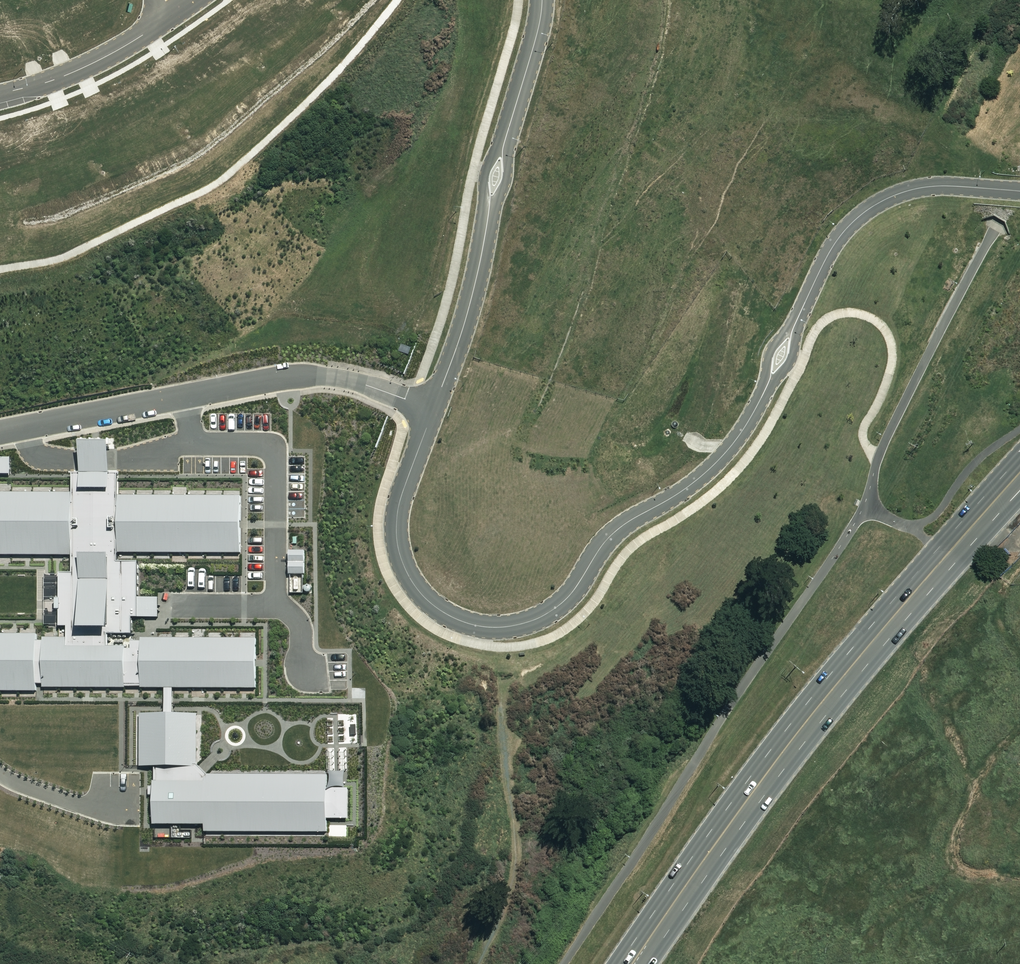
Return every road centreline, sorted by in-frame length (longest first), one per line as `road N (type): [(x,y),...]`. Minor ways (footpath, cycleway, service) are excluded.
road 1 (residential): [(434,409),(397,517),(405,569),(427,600),(455,618),(495,628),(532,621),(572,592),(616,531),(694,482),(732,445),(848,226),(877,203),(922,187),(1019,191)]
road 2 (secondary): [(1019,473),(810,716),(635,963)]
road 3 (residential): [(434,409),(348,380),(285,376),(0,432)]
road 4 (residential): [(541,0),(472,296),(434,409)]
road 5 (track): [(478,963),(516,863),(501,729),(503,646)]
road 6 (residential): [(0,94),(99,59),(194,0)]

